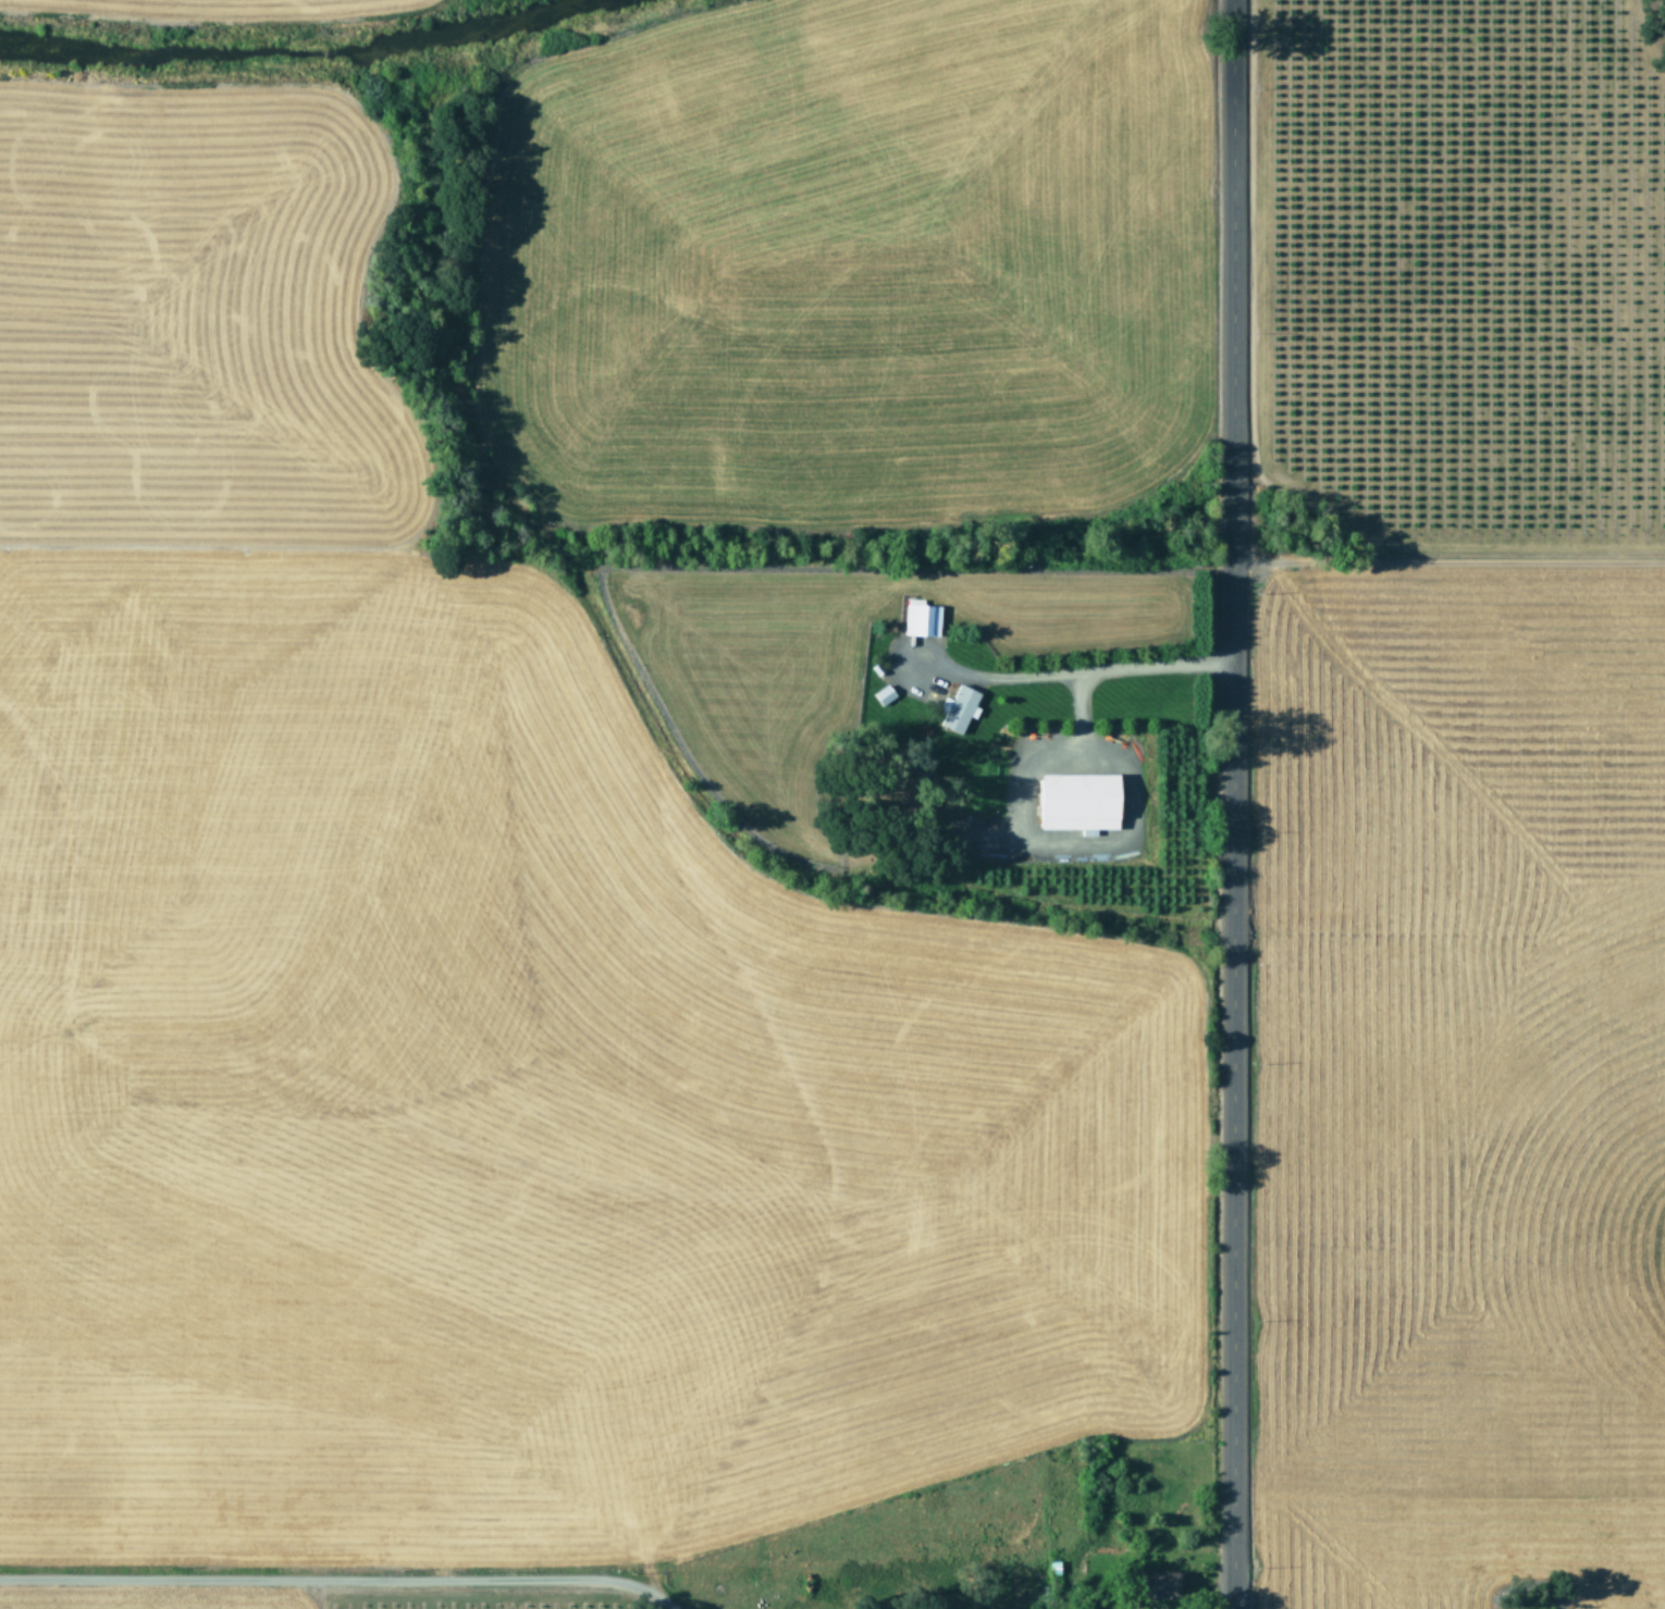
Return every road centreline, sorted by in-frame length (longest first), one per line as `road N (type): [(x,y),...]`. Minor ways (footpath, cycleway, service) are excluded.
road 1 (tertiary): [(1232,1608),(1233,0)]

